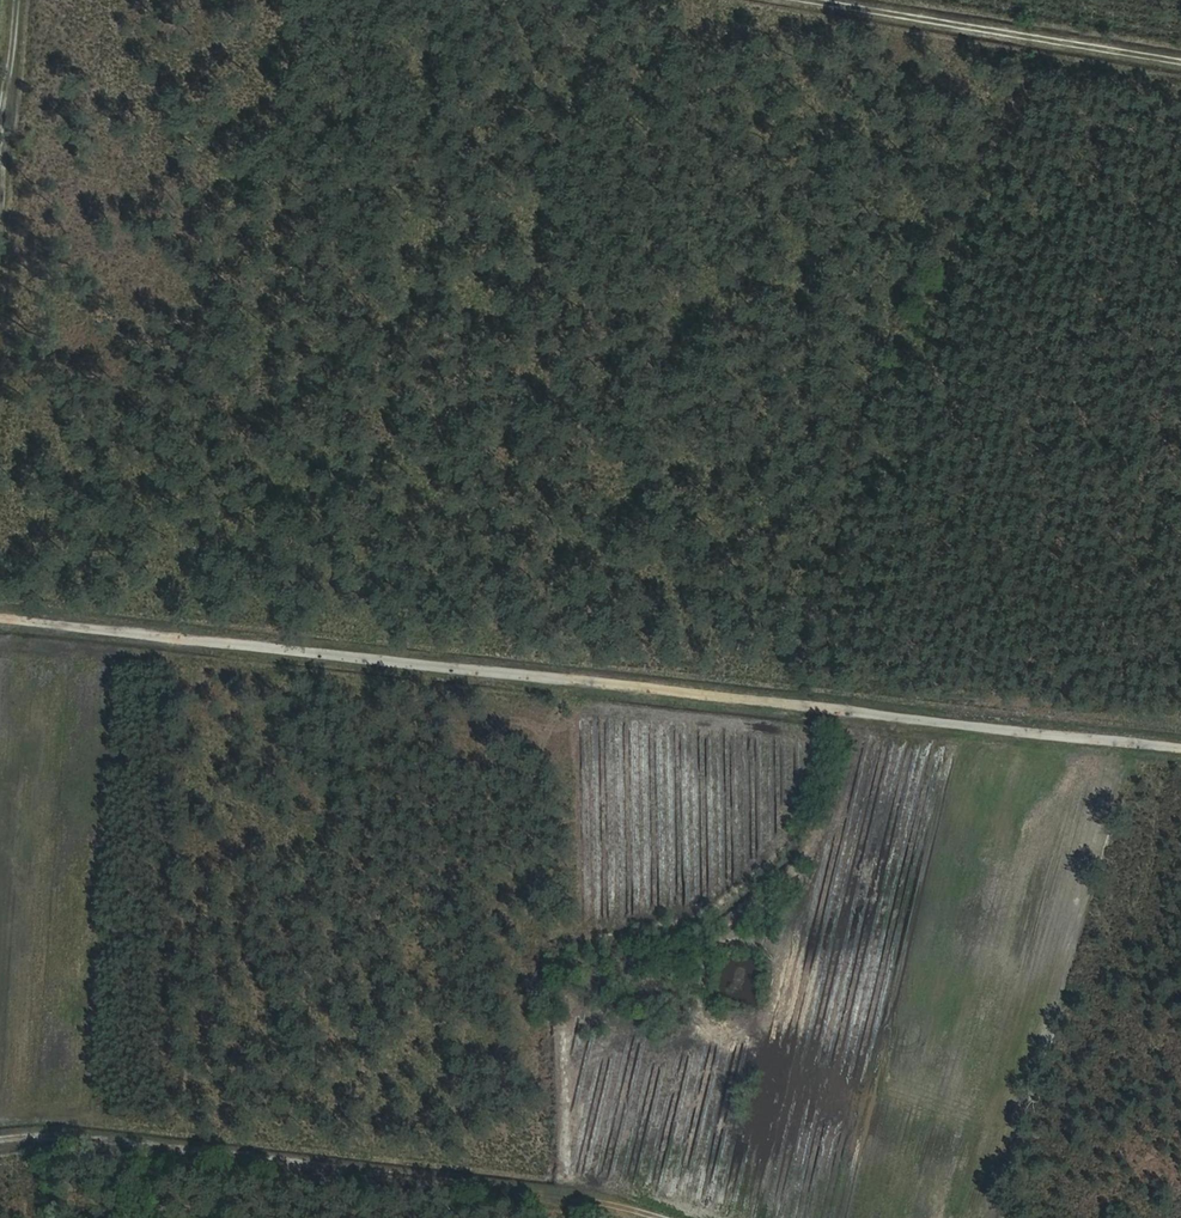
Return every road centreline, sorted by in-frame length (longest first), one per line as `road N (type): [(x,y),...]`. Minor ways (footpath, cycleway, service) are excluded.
road 1 (track): [(0,619),(1180,749)]
road 2 (track): [(665,1217),(547,1191),(232,1152),(79,1138),(0,1142)]
road 3 (track): [(1180,64),(812,0)]

